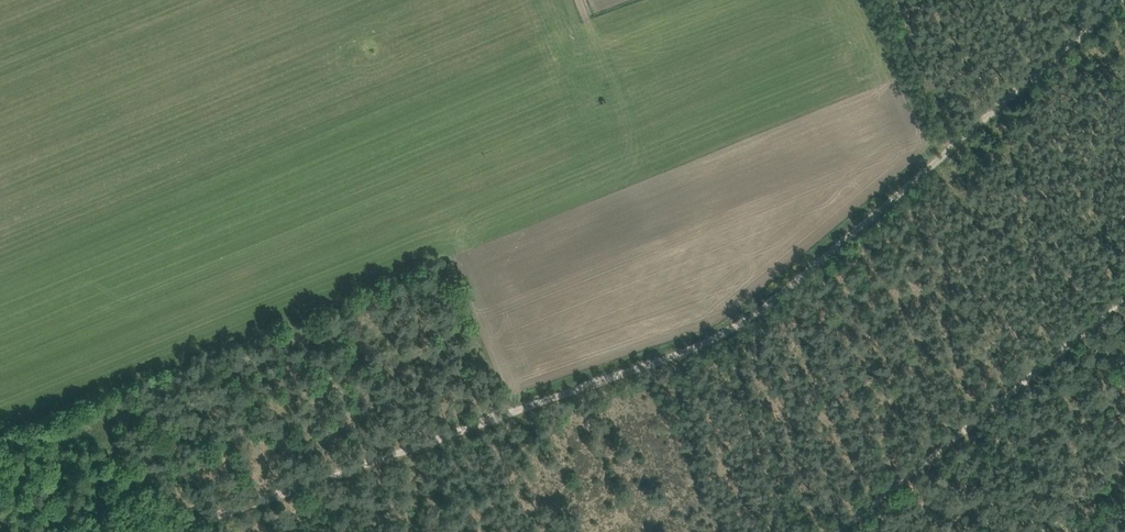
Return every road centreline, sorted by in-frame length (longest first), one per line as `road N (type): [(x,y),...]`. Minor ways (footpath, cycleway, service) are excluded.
road 1 (track): [(144,531),(734,324),(1122,0)]
road 2 (track): [(1124,298),(832,531)]

